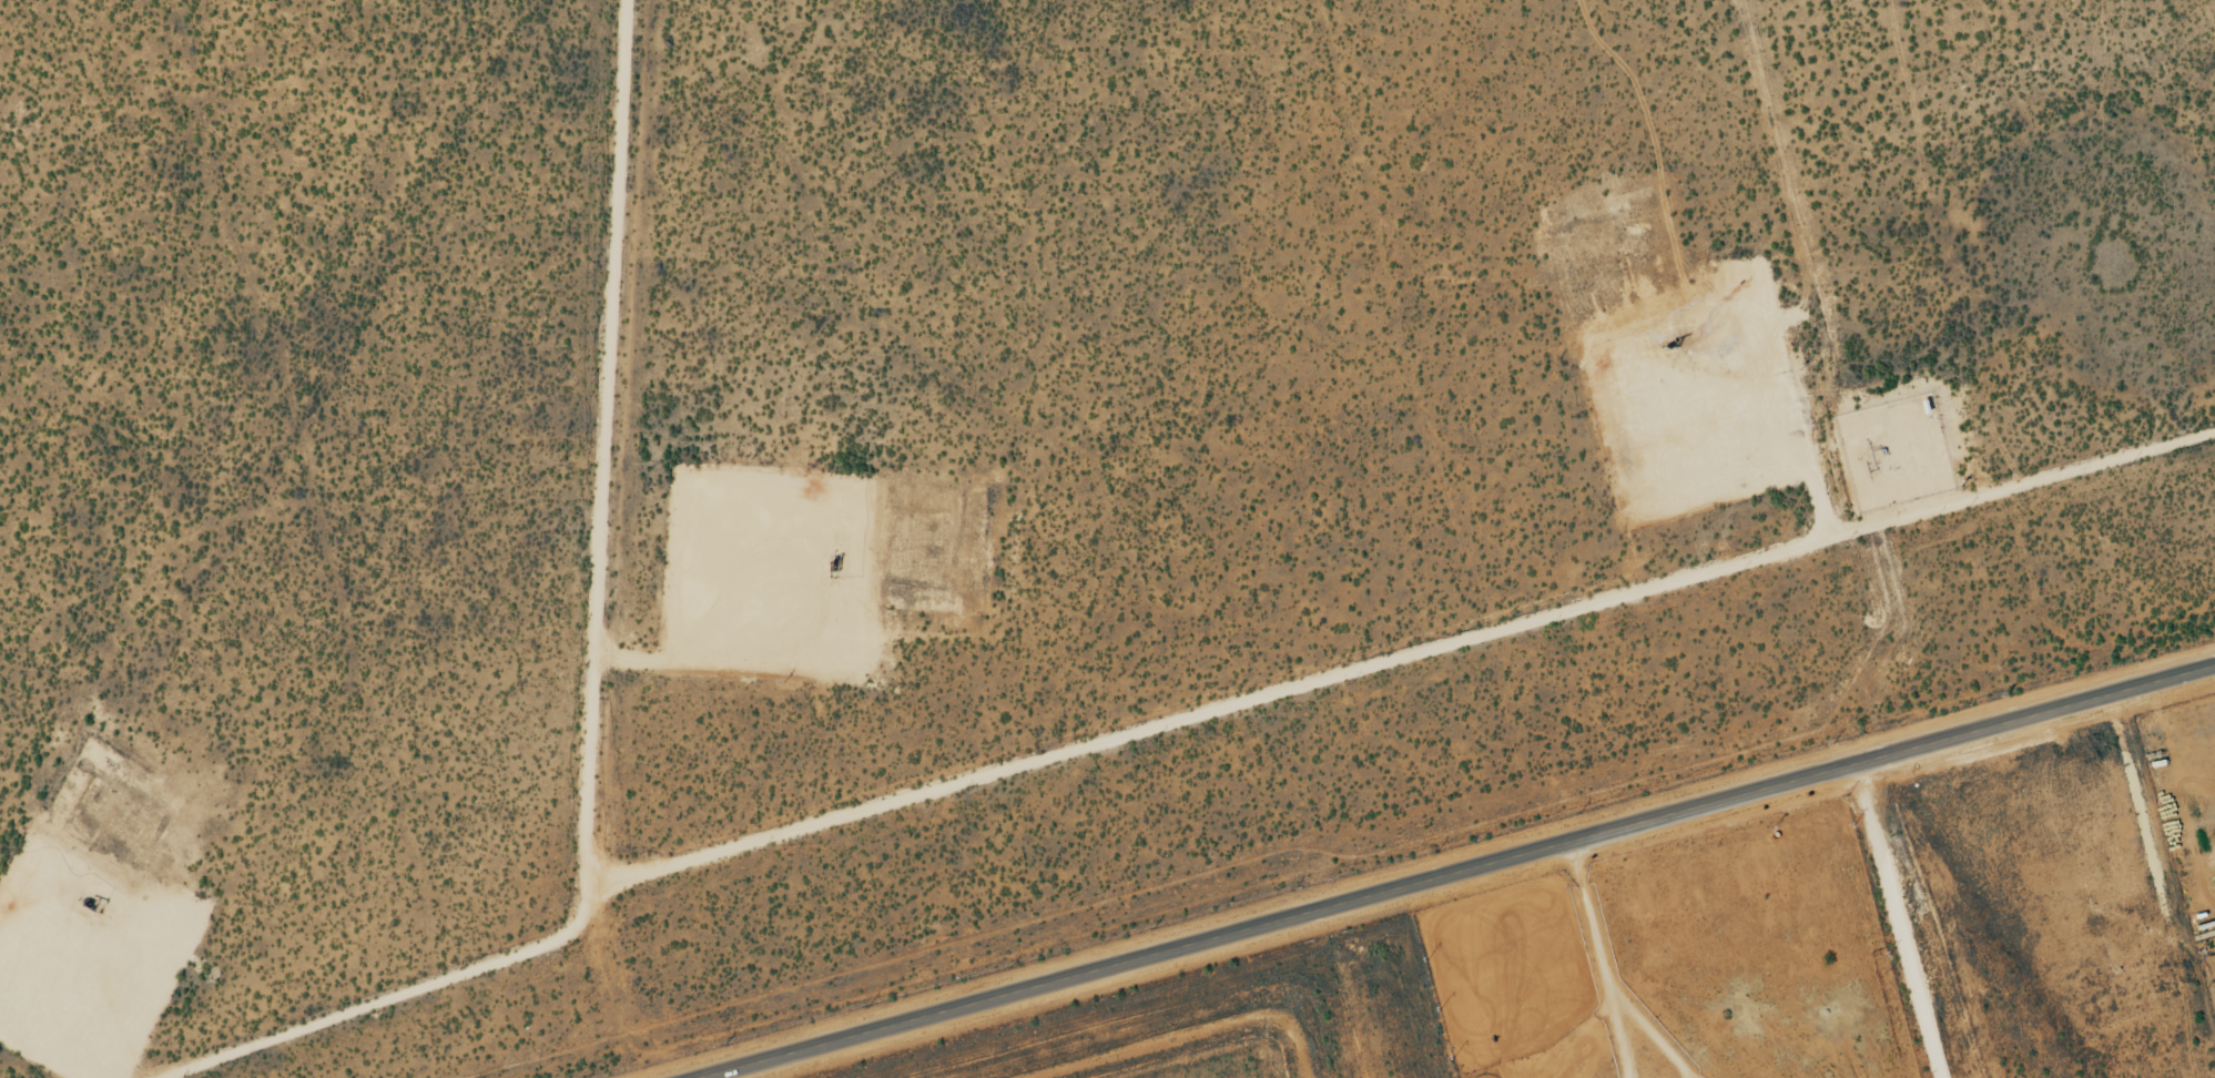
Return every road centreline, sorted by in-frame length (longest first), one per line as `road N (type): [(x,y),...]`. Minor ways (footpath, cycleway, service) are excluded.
road 1 (residential): [(714,1077),(2214,668)]

